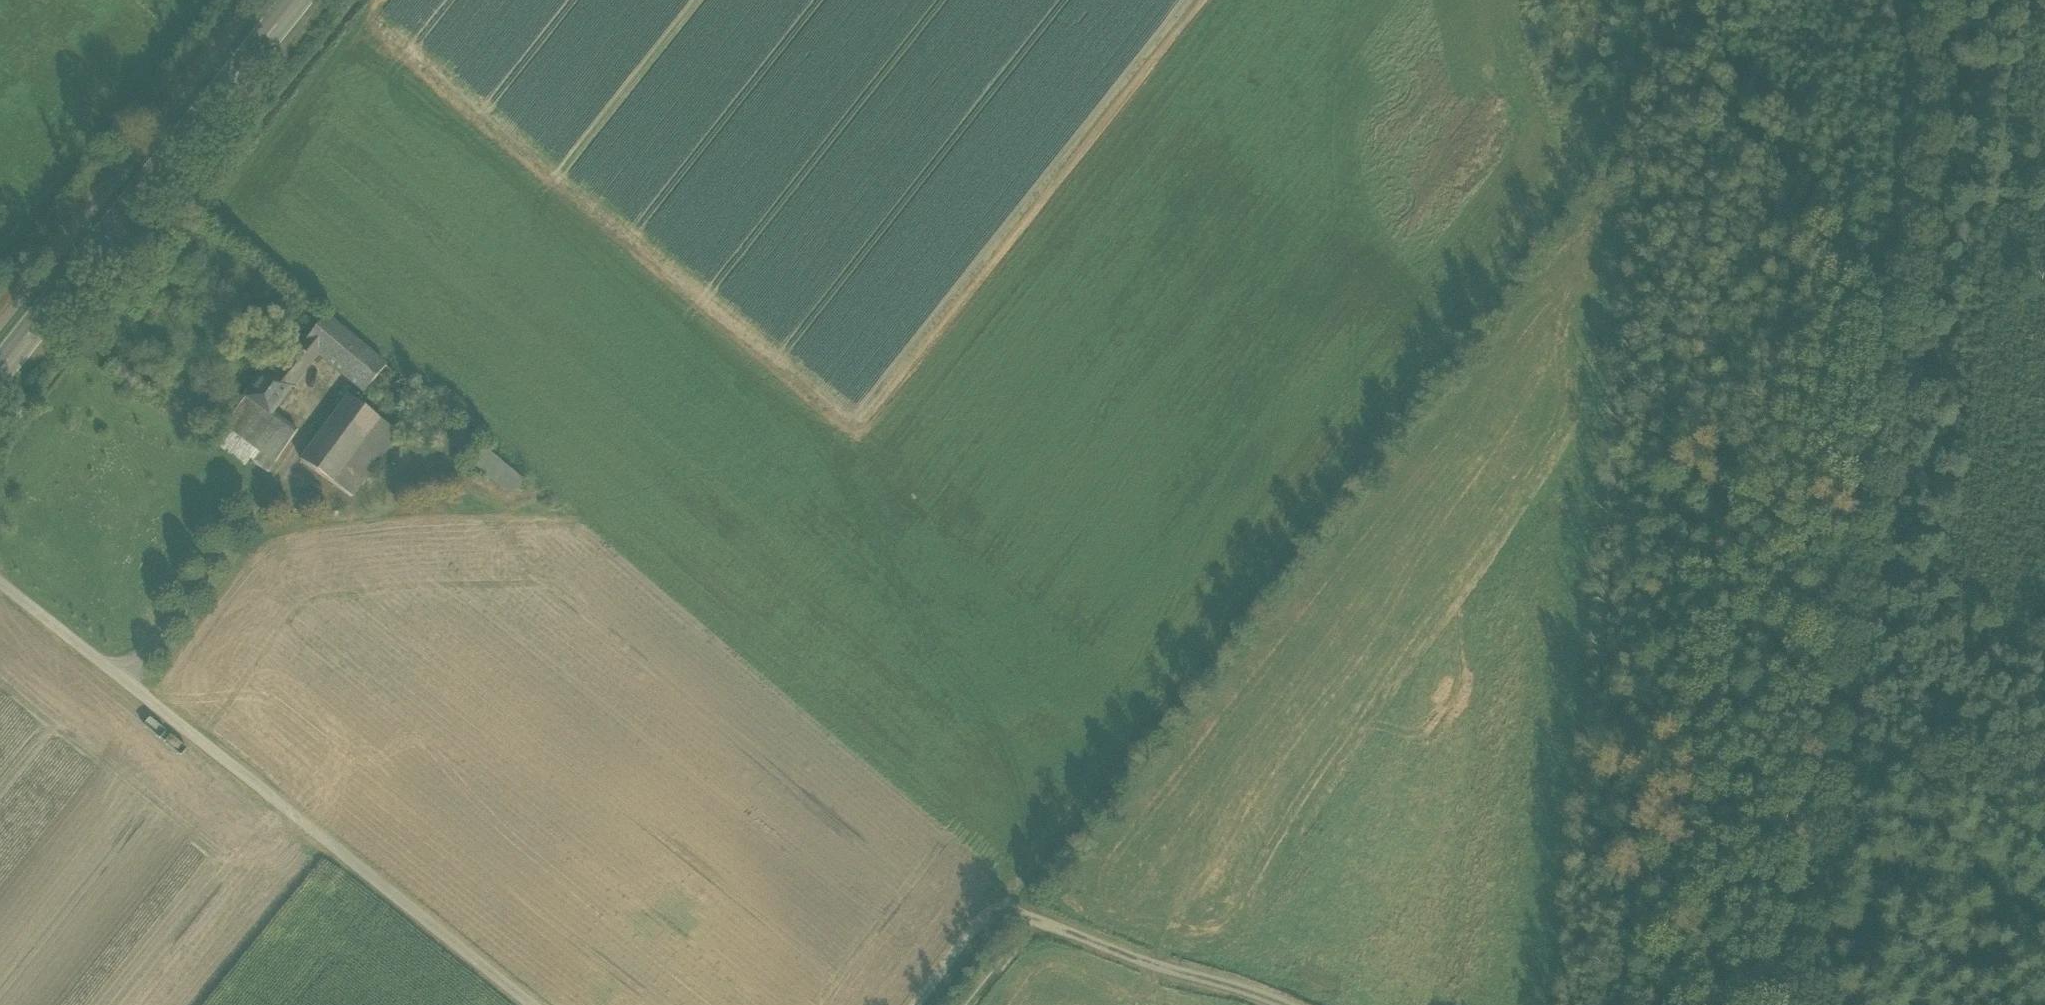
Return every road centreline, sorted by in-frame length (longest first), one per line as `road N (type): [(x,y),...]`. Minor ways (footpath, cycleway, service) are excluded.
road 1 (track): [(999,903),(1643,89)]
road 2 (track): [(1809,1004),(1972,0)]
road 3 (track): [(0,583),(529,1004)]
road 4 (primary): [(0,368),(295,0)]
road 5 (track): [(920,1004),(999,903),(1200,985),(1269,992),(1292,1004)]
road 6 (track): [(128,685),(320,418)]

